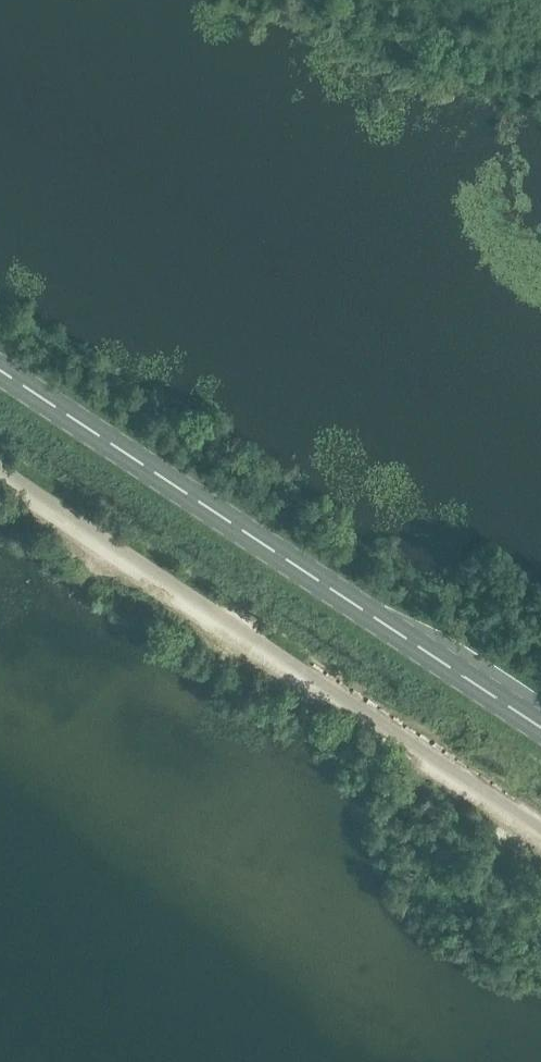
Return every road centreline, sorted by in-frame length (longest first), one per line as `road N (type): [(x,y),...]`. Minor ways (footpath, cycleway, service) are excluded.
road 1 (unclassified): [(540,825),(0,467)]
road 2 (primary): [(540,725),(0,367)]

